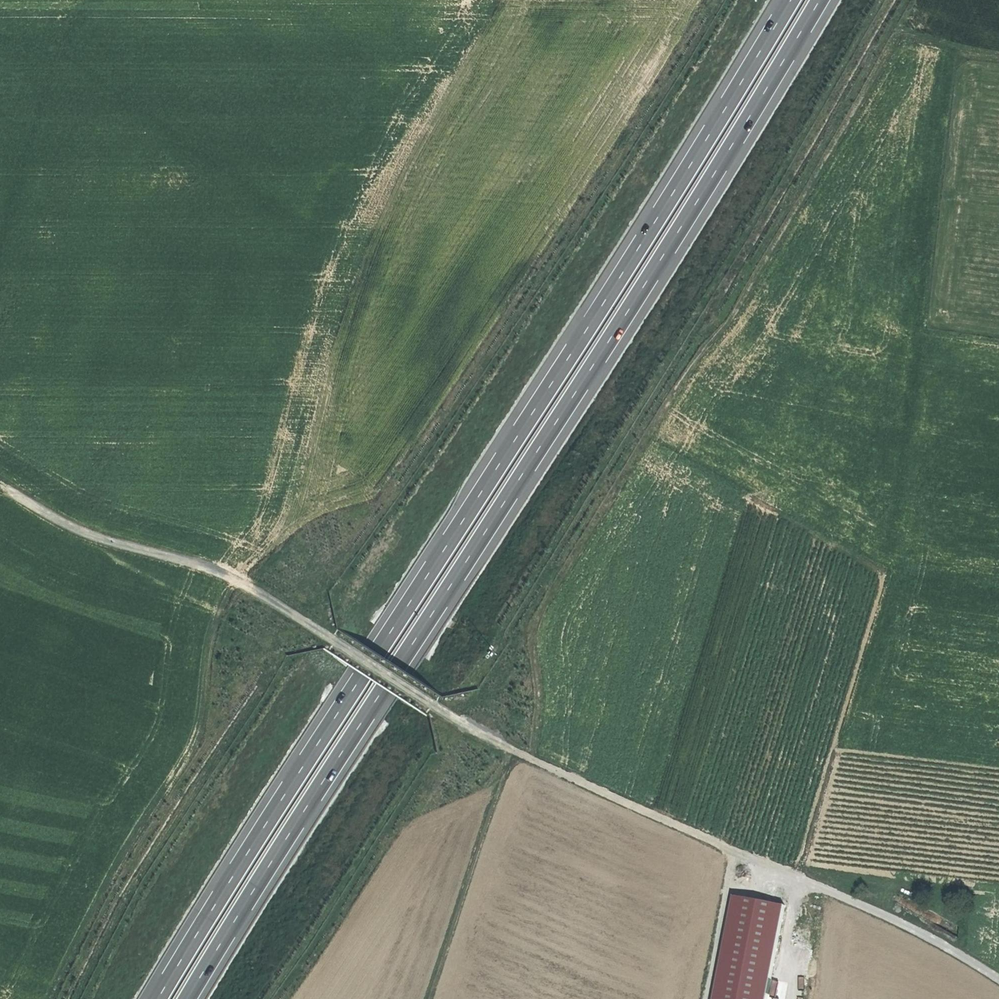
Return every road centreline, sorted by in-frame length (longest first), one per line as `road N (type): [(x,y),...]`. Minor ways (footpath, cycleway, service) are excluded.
road 1 (motorway): [(187,998),(819,0)]
road 2 (motorway): [(790,0),(158,998)]
road 3 (track): [(717,0),(579,234),(434,449),(358,545),(286,610)]
road 4 (track): [(0,482),(79,535),(215,572),(510,750)]
road 5 (track): [(510,750),(801,871),(998,971)]
road 6 (track): [(471,725),(617,448),(700,340)]
road 7 (track): [(471,725),(275,998)]
road 8 (track): [(428,998),(510,750)]

